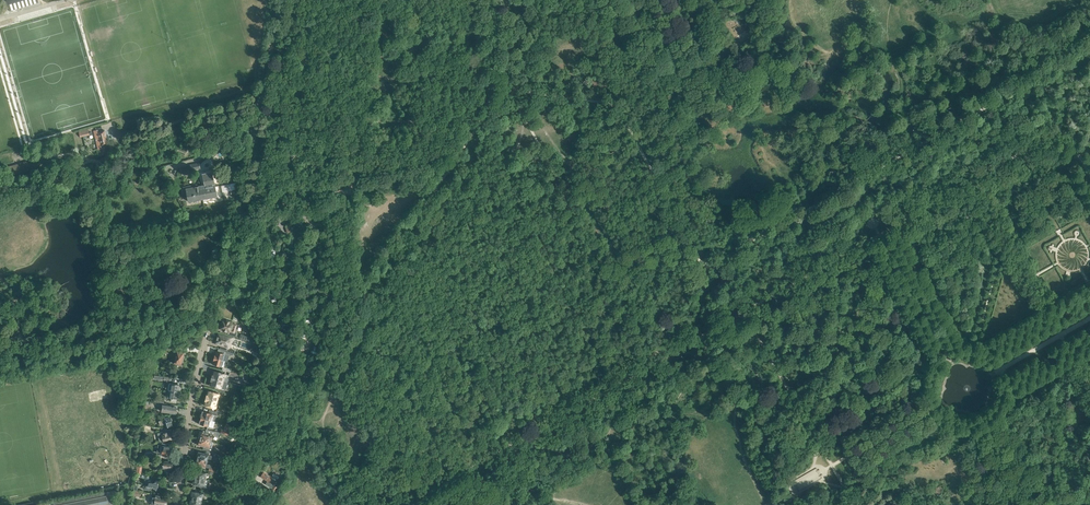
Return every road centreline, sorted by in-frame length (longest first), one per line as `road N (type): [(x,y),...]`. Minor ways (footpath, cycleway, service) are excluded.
road 1 (residential): [(177,504),(198,369),(258,106)]
road 2 (track): [(23,340),(66,344),(102,331),(108,289),(218,299)]
road 3 (track): [(108,289),(139,236),(236,217)]
road 4 (track): [(248,105),(119,135)]

